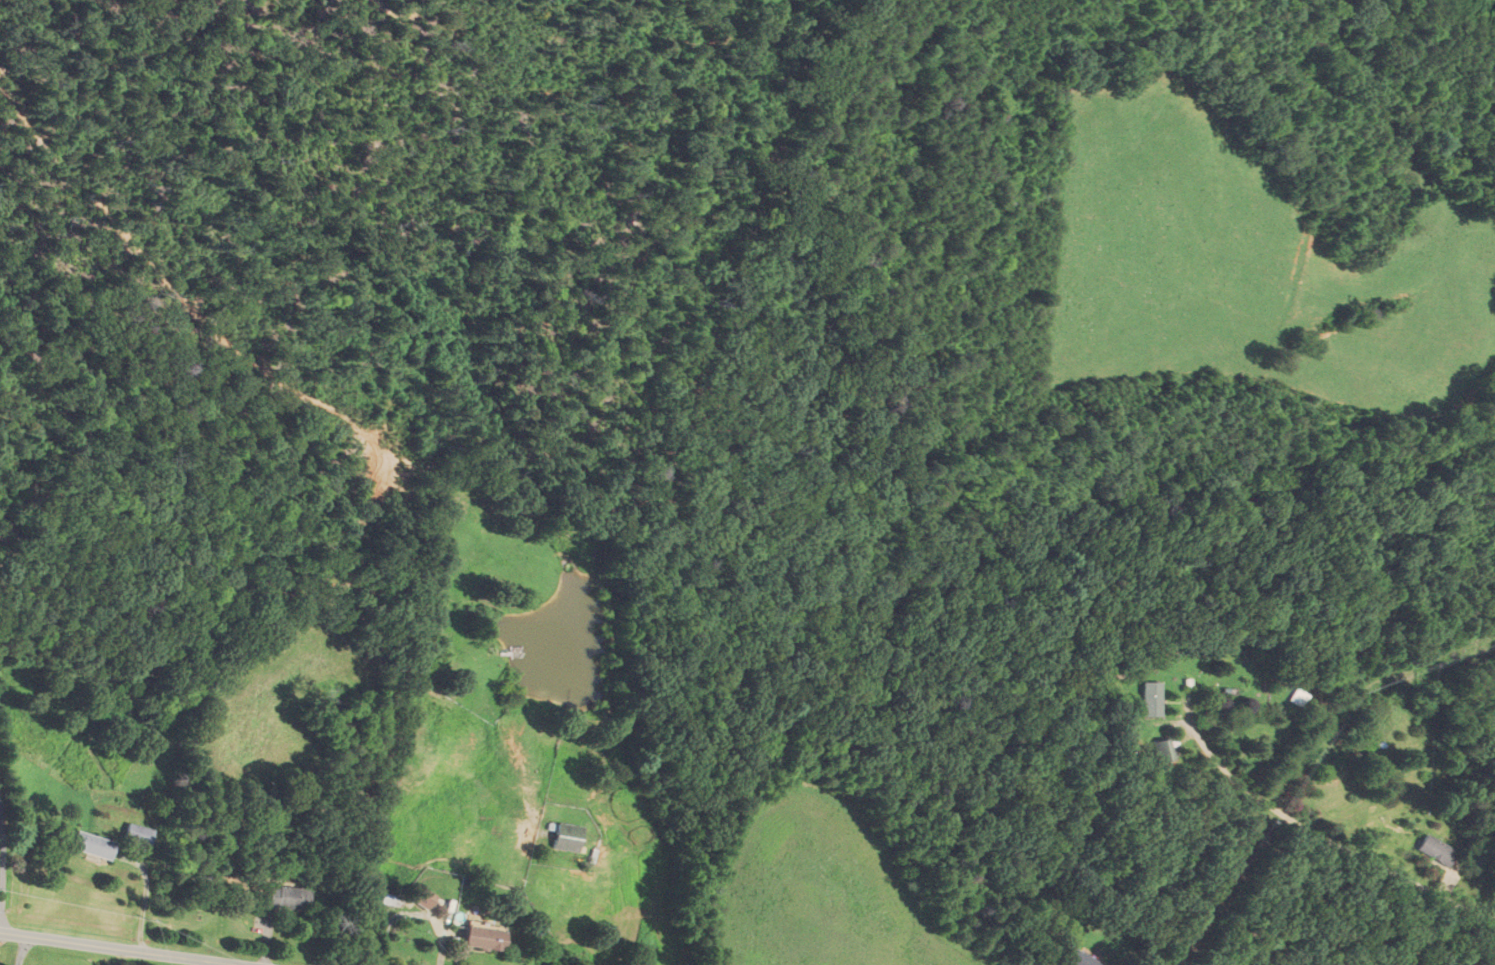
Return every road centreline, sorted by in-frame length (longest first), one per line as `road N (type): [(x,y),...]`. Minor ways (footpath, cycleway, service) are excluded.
road 1 (residential): [(0,933),(239,964)]

